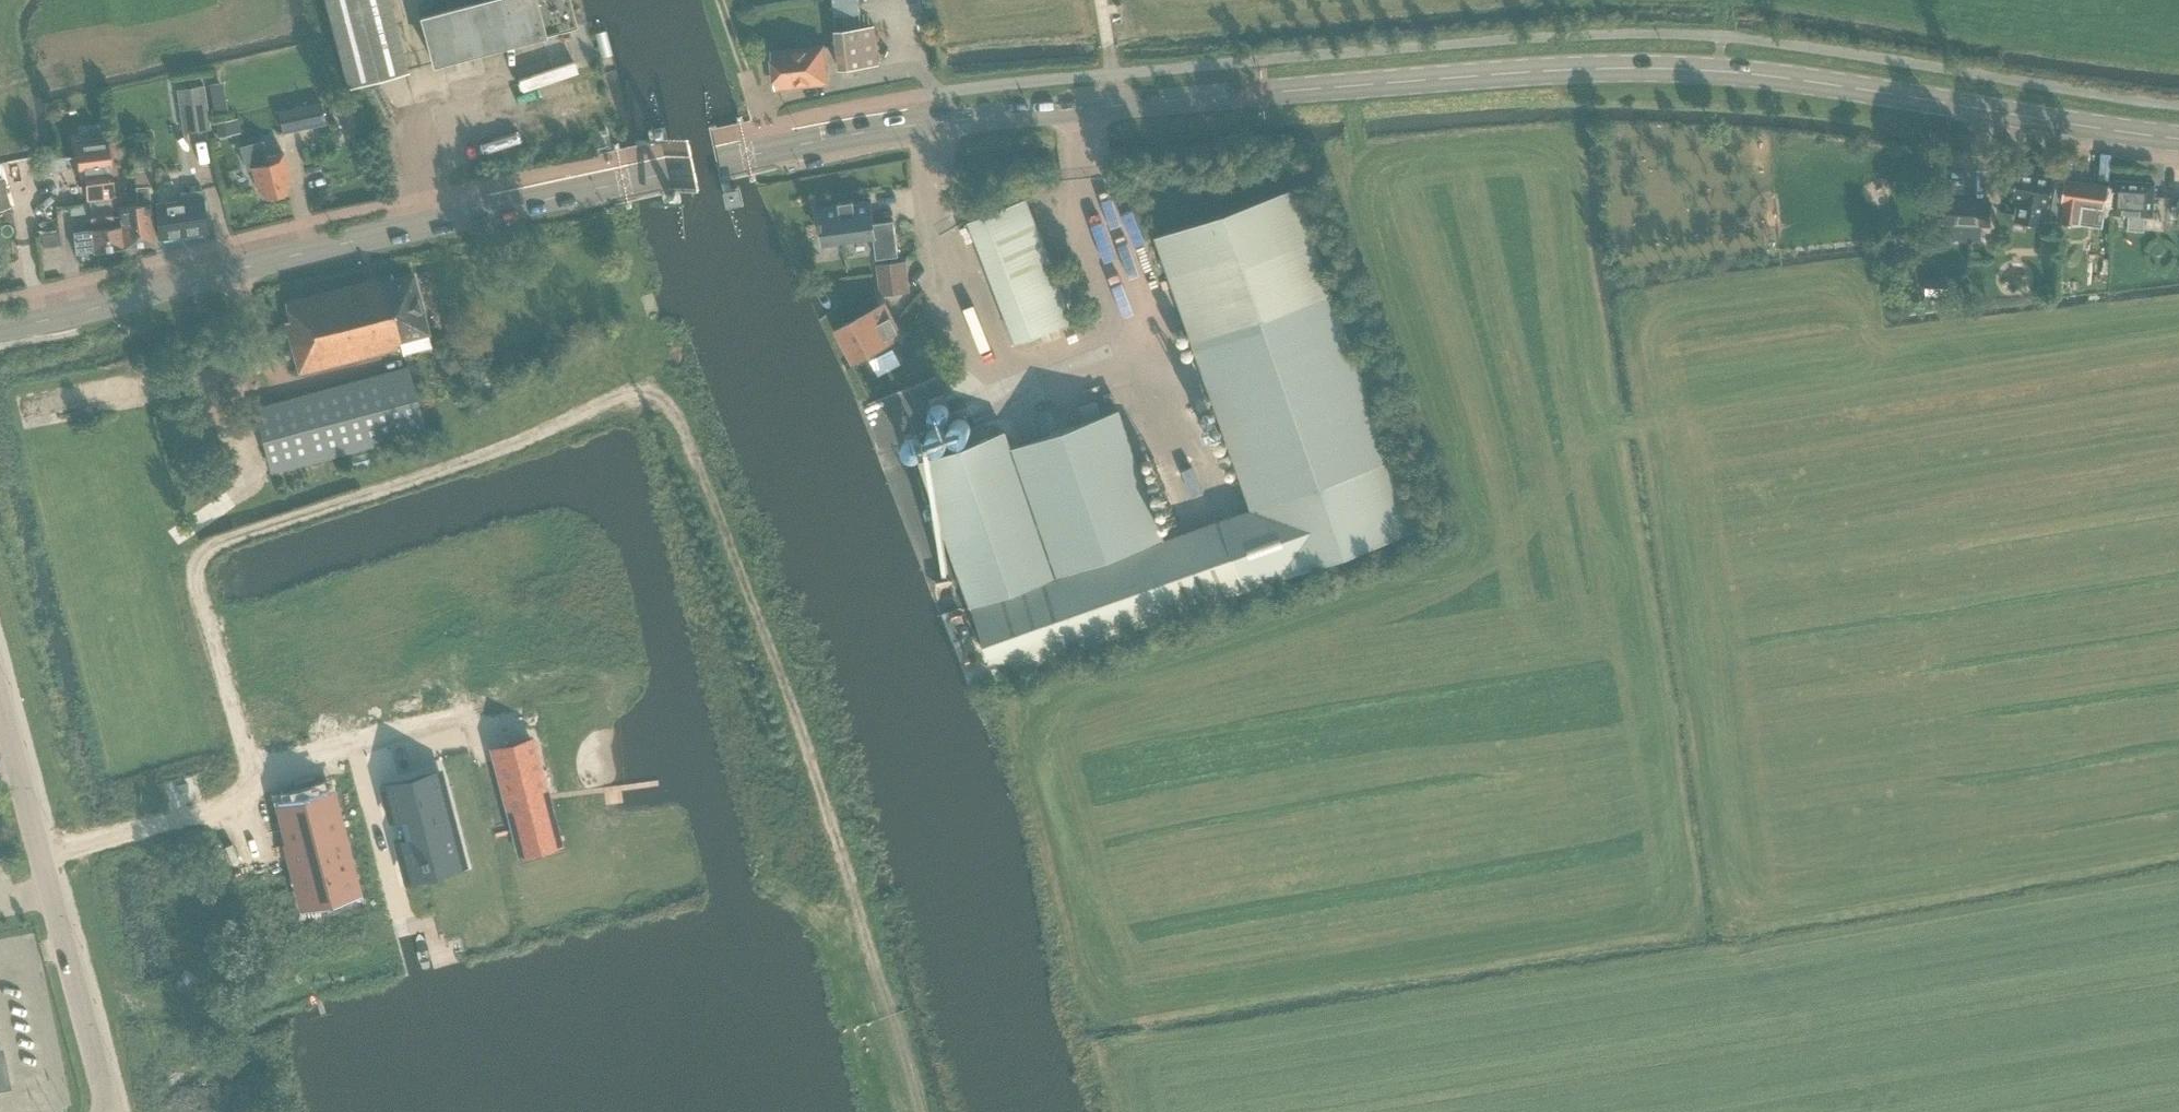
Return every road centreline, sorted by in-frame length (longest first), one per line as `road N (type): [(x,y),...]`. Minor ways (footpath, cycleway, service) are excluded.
road 1 (tertiary): [(0,328),(758,154),(870,132),(1079,109),(1600,70),(1684,72),(1778,78),(2178,137)]
road 2 (unclassified): [(111,1111),(0,691)]

